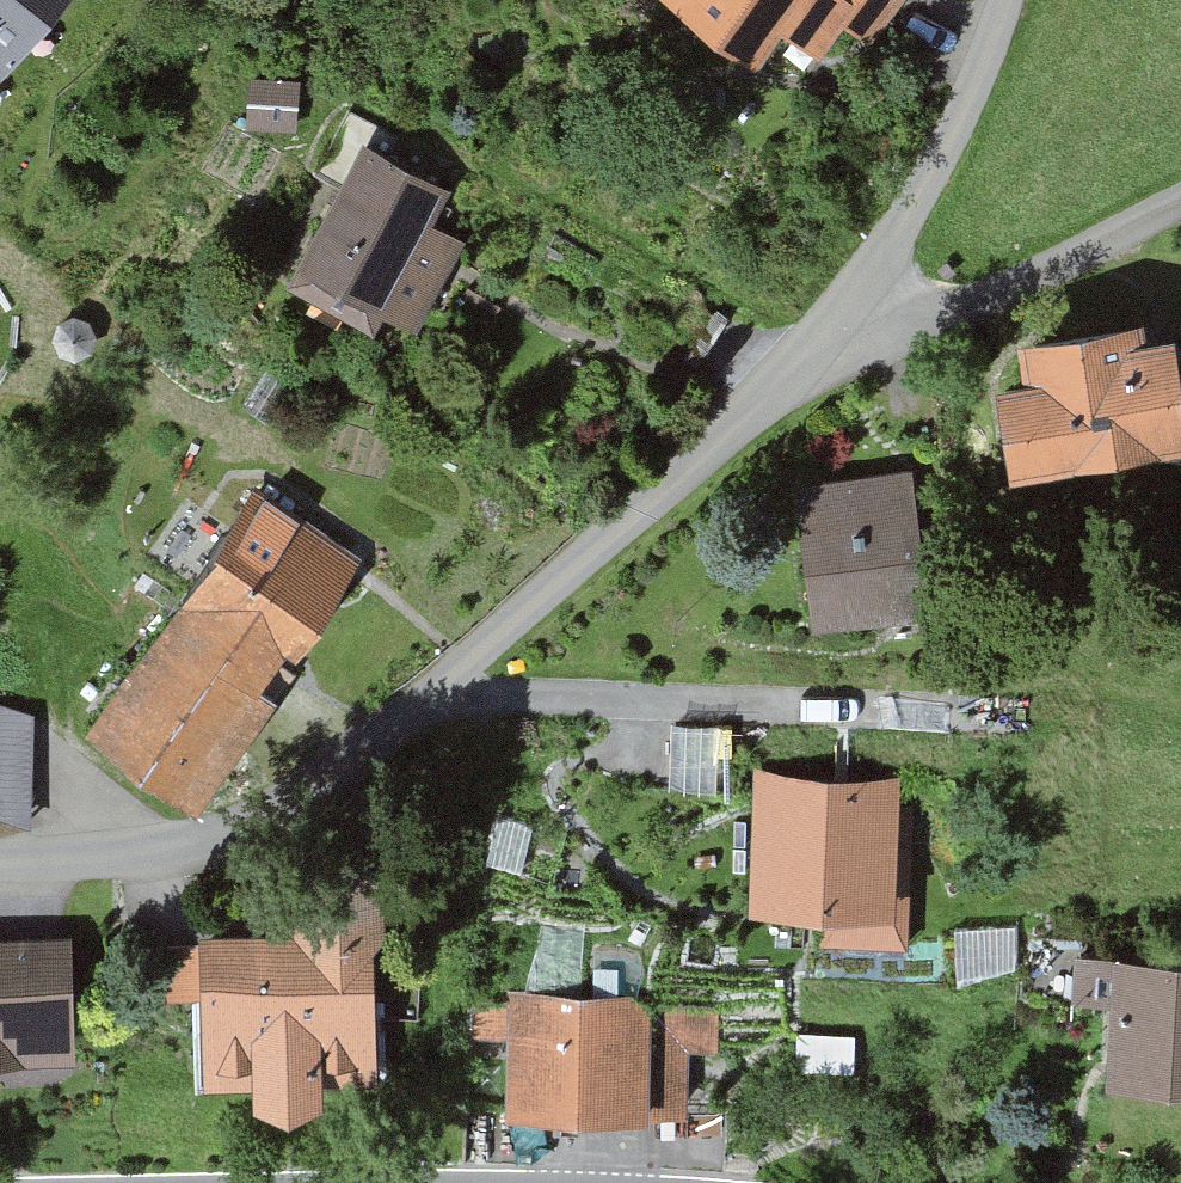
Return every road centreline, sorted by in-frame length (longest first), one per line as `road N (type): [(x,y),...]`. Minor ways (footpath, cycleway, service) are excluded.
road 1 (residential): [(821,354),(363,761),(285,818),(166,851),(0,872)]
road 2 (unclassified): [(1016,0),(916,212),(821,354)]

